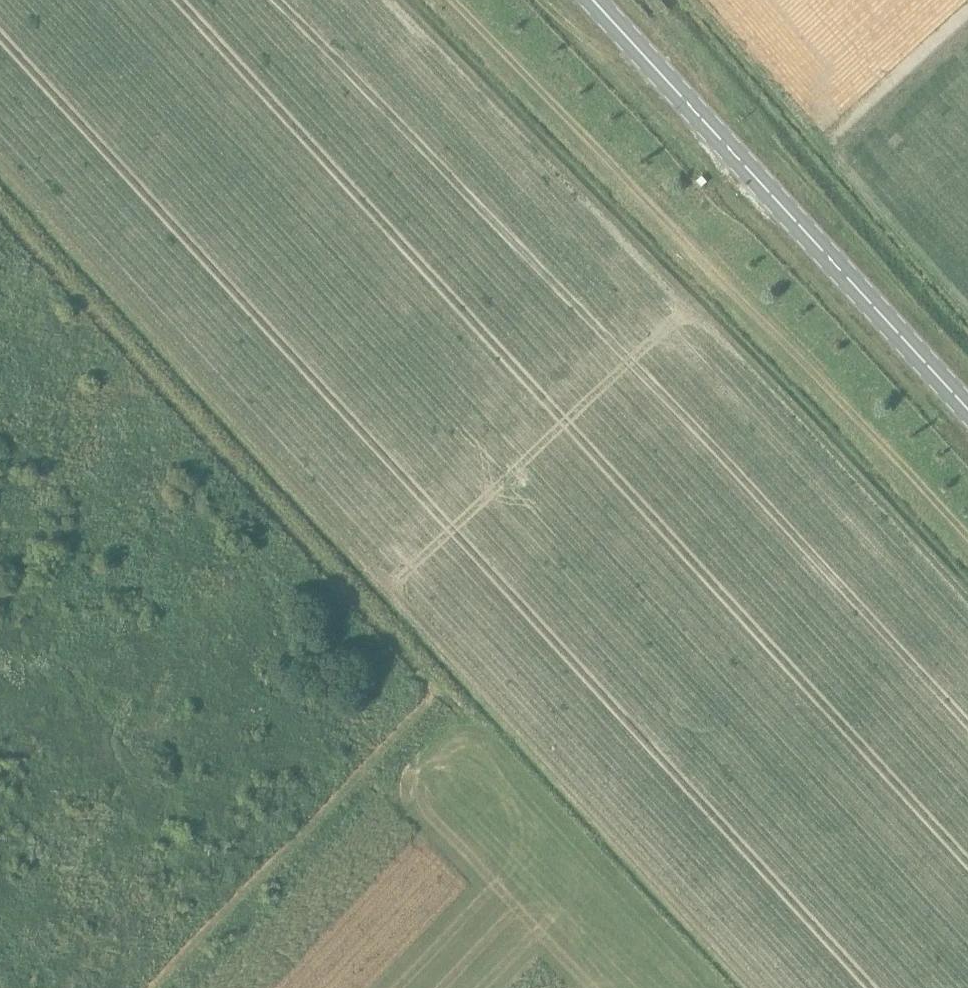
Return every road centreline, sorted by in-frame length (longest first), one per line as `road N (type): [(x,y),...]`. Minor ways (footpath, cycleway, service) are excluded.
road 1 (track): [(161,987),(437,698),(0,215)]
road 2 (secondary): [(592,0),(967,410)]

